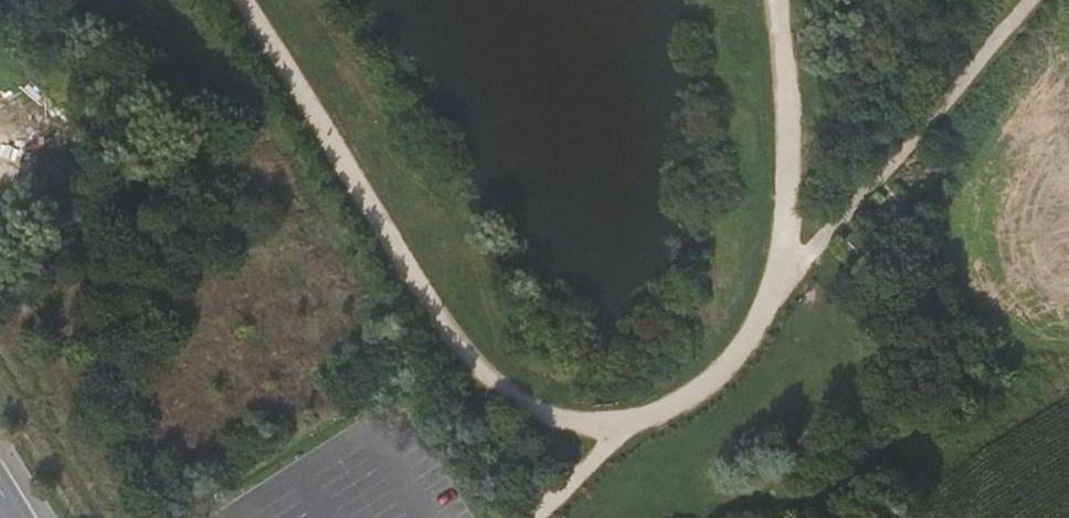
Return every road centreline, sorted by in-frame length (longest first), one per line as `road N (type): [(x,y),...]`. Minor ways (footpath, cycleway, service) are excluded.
road 1 (track): [(250,0),(455,330),(498,386),(557,420),(627,429),(680,403),(720,369),(765,305),(790,241),(774,0)]
road 2 (track): [(764,517),(1068,379)]
road 3 (track): [(535,517),(627,429)]

